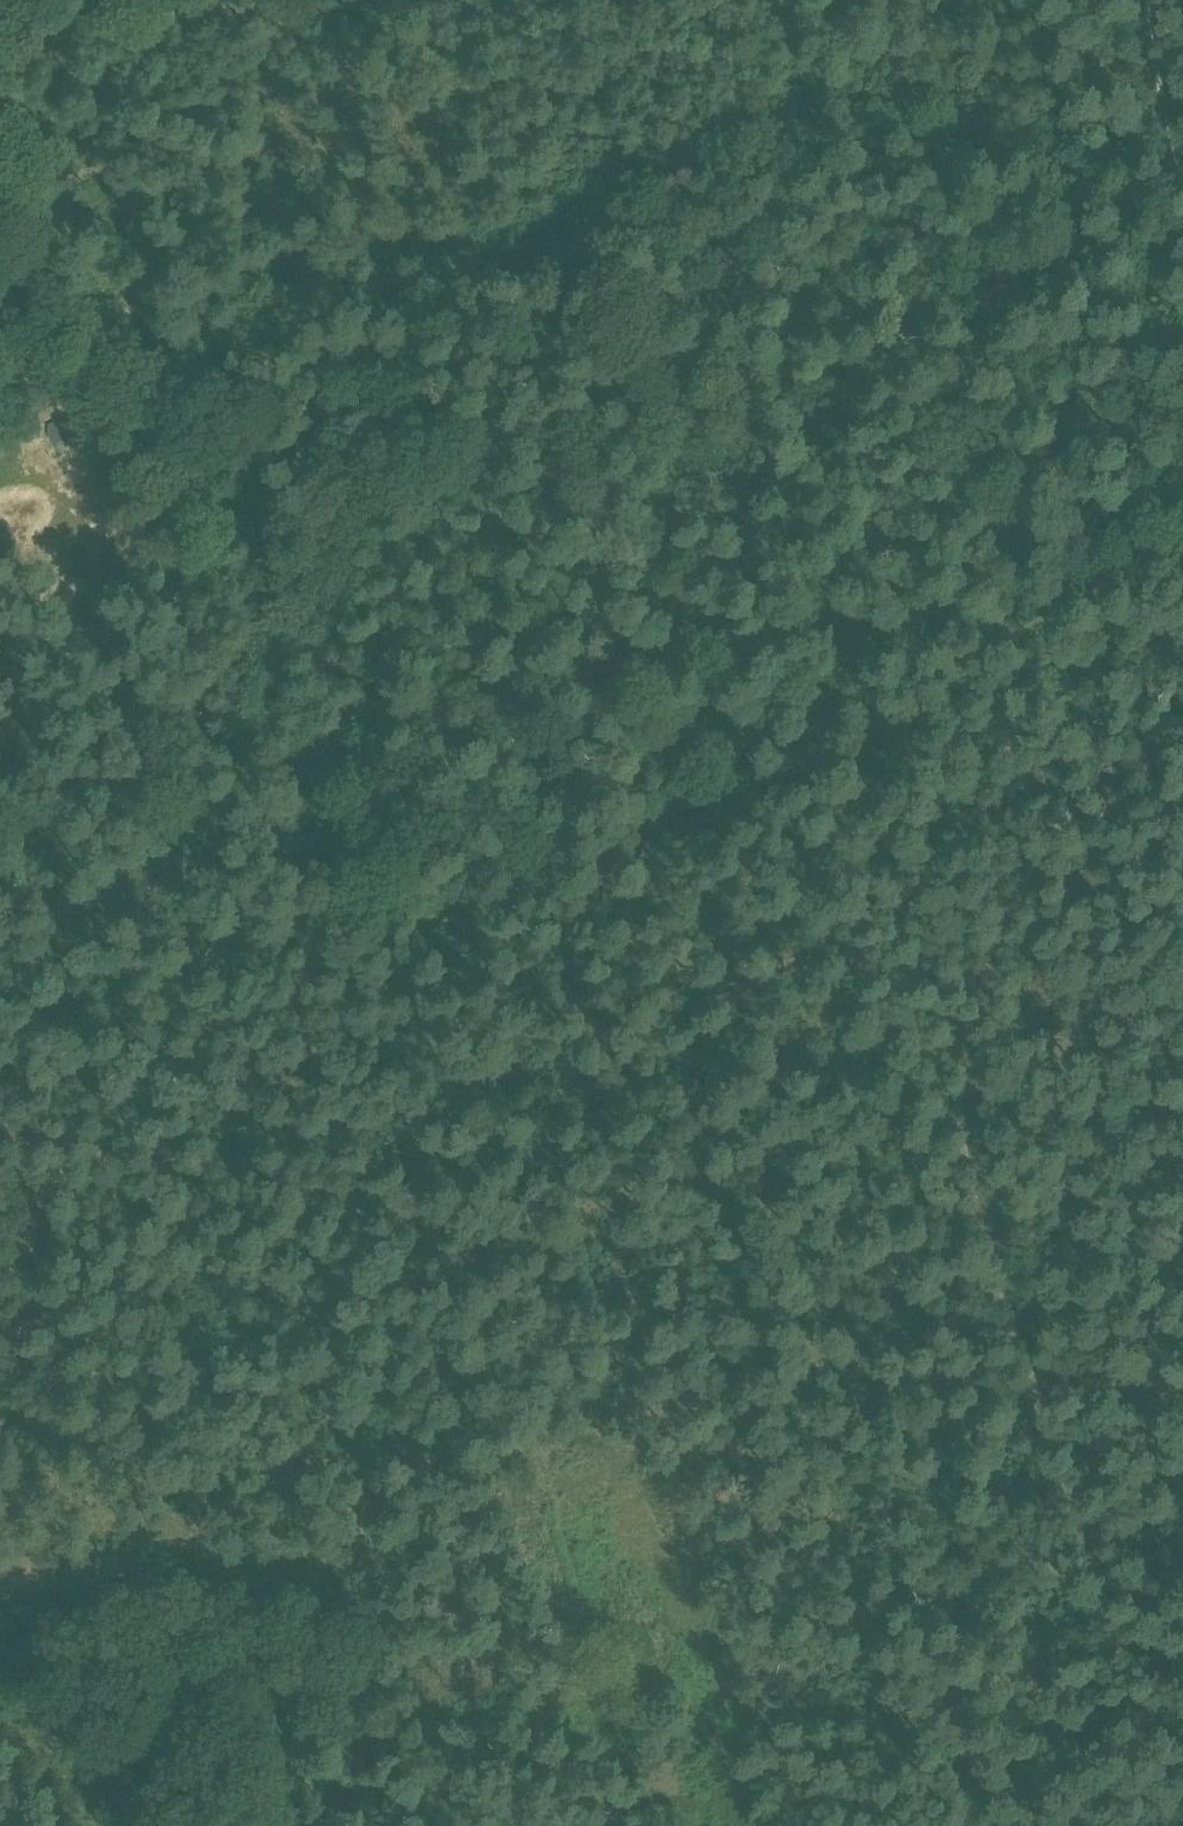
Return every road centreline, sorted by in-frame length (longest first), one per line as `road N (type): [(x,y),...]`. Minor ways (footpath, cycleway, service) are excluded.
road 1 (track): [(0,1044),(180,1049),(236,1042),(462,896),(887,723),(1090,587),(1182,549)]
road 2 (track): [(0,1408),(33,1243),(21,1187),(0,1164)]

